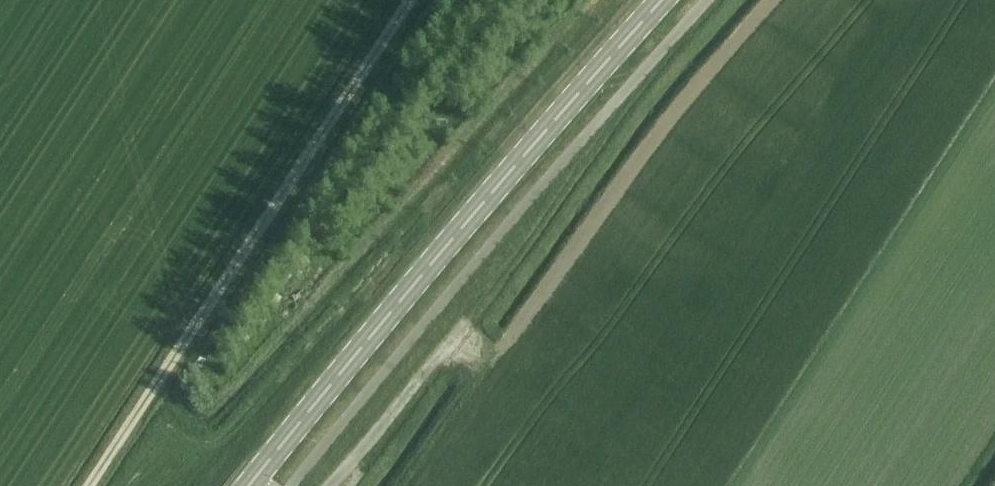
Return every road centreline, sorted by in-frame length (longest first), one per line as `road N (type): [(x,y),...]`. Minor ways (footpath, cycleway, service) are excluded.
road 1 (secondary): [(249,485),(663,0)]
road 2 (track): [(90,485),(411,0)]

